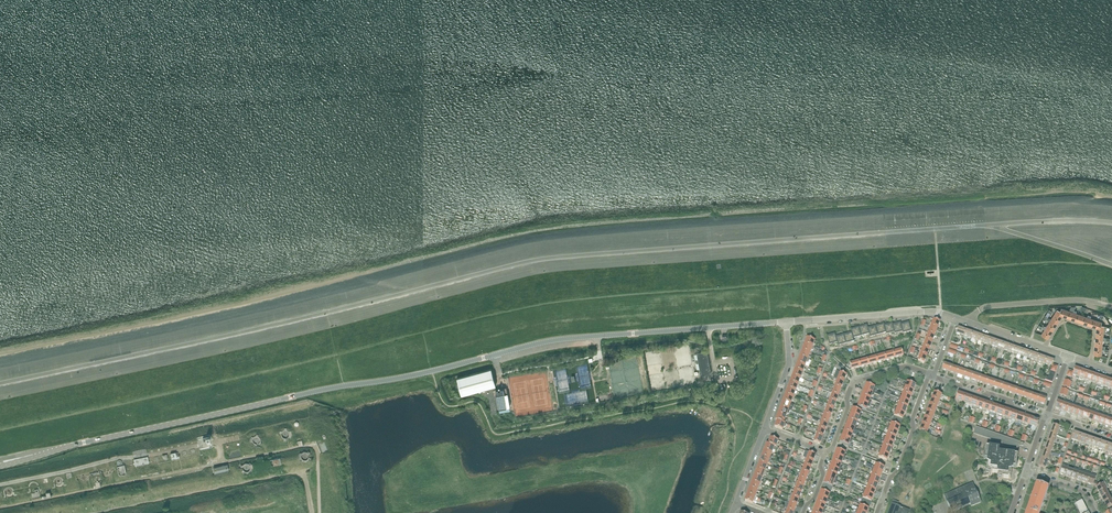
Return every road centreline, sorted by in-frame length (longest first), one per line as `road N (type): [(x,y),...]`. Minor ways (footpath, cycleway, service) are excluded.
road 1 (unclassified): [(0,465),(554,340),(787,322)]
road 2 (residential): [(955,319),(930,311),(787,322)]
road 3 (residential): [(929,374),(908,367),(854,382),(825,452)]
road 4 (residential): [(929,374),(876,512)]
road 5 (residential): [(933,376),(1044,418)]

